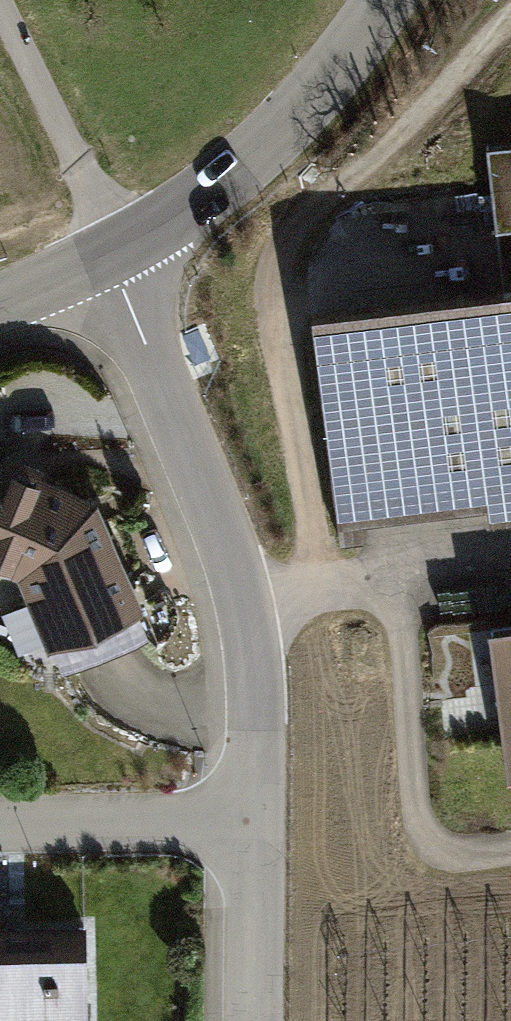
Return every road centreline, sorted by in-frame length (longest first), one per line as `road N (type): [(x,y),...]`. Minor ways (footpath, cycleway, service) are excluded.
road 1 (residential): [(111,250),(245,600),(261,819)]
road 2 (tertiary): [(394,0),(321,97),(243,168),(111,250)]
road 3 (residential): [(111,250),(0,6)]
road 4 (residential): [(261,819),(0,823)]
road 5 (residential): [(261,819),(259,1020)]
road 6 (tertiary): [(111,250),(0,302)]

